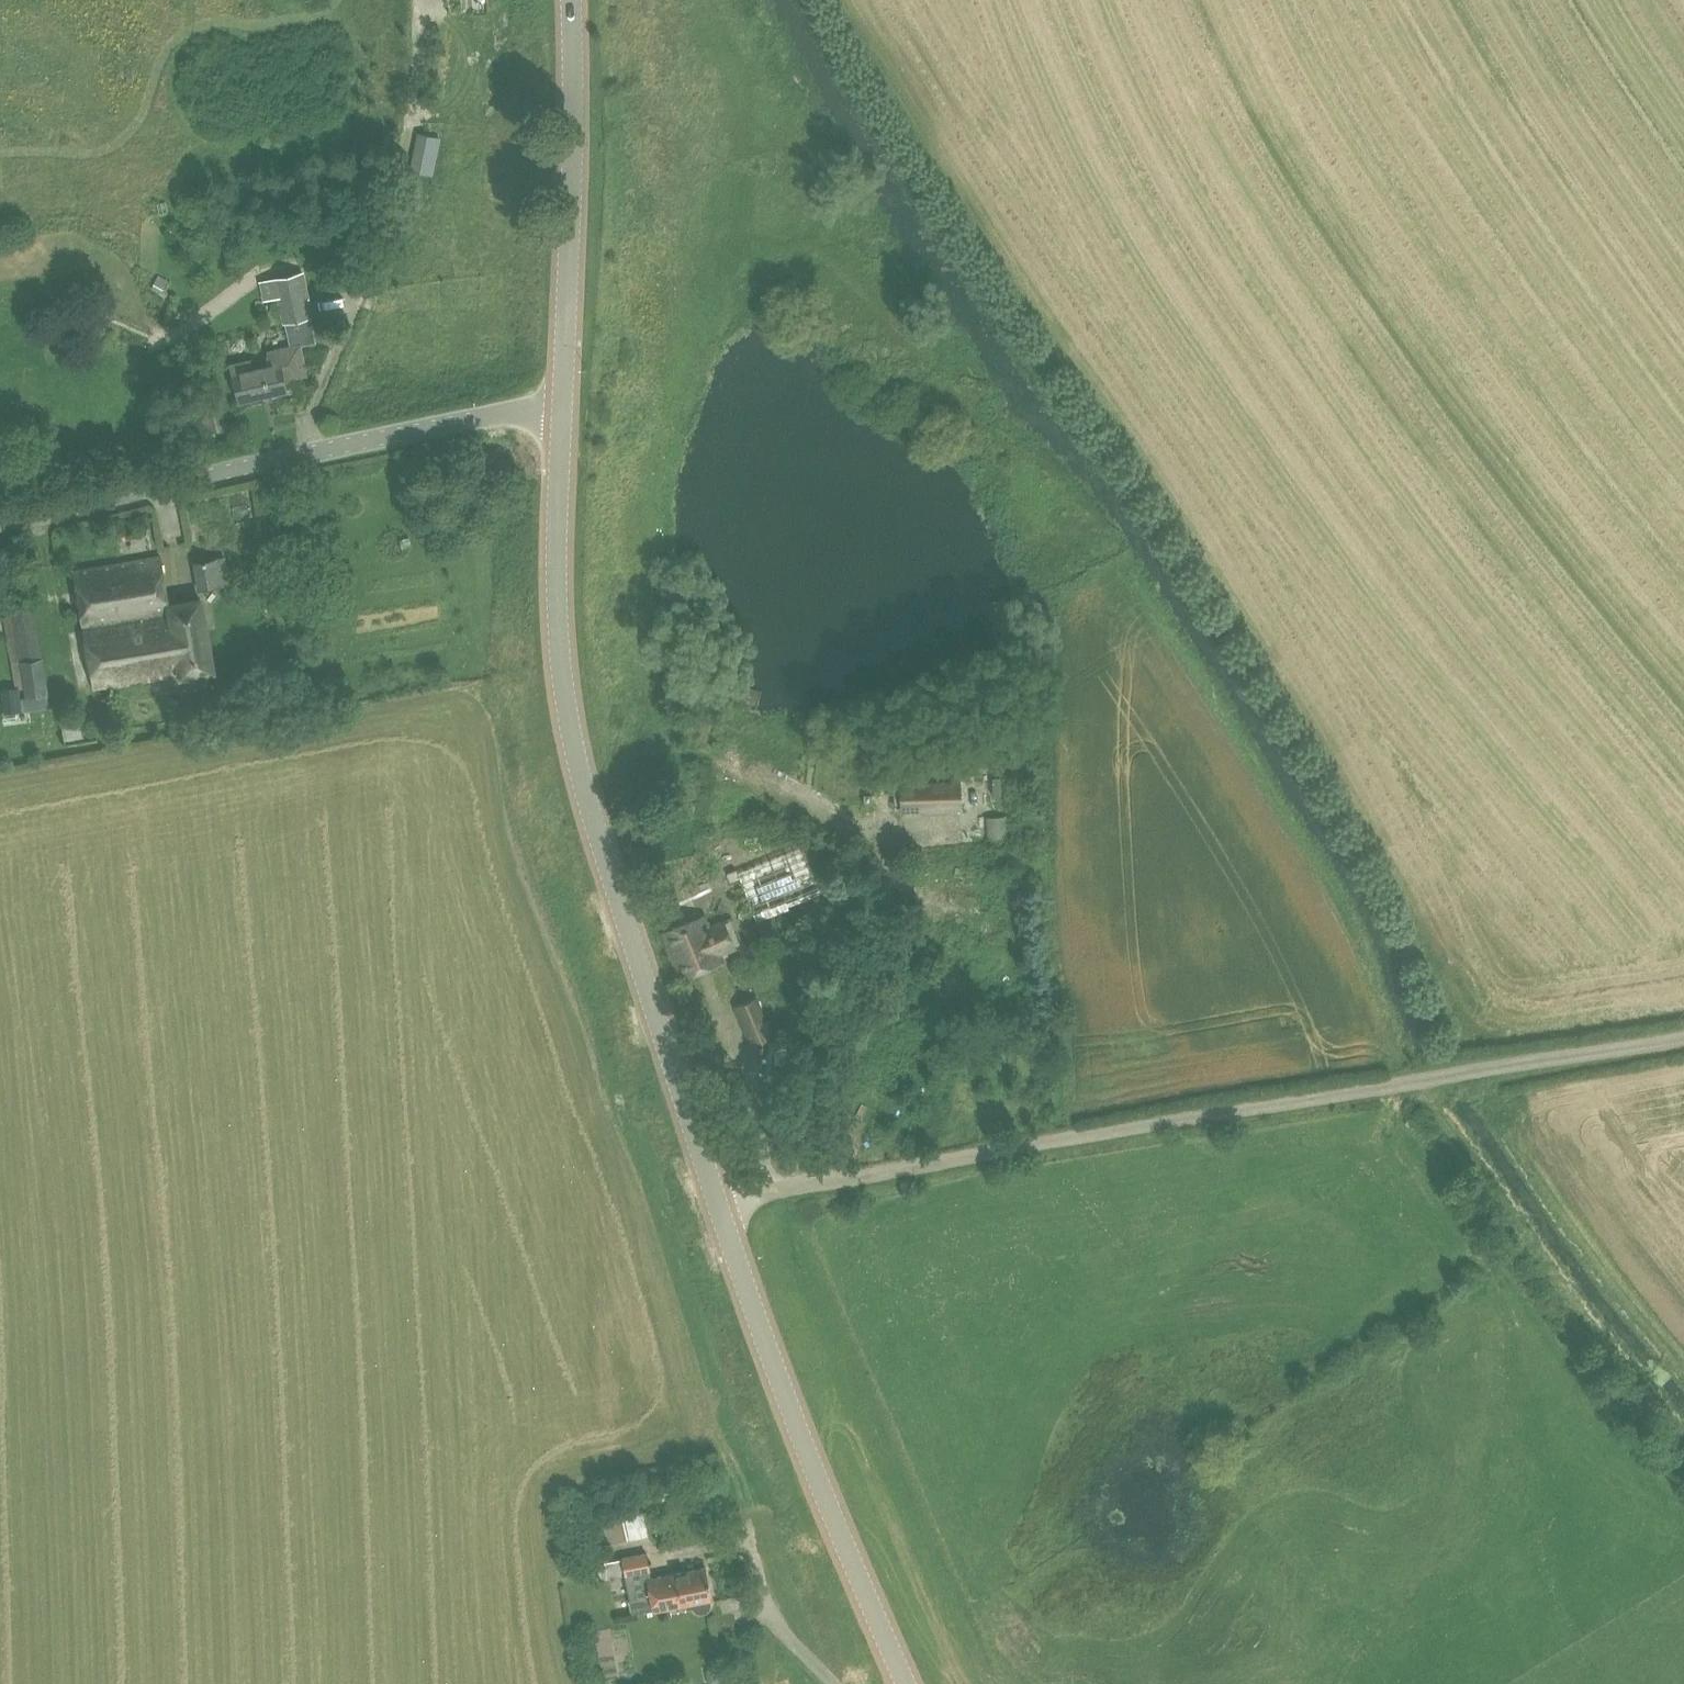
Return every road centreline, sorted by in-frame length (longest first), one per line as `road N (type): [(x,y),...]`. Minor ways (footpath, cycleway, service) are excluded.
road 1 (secondary): [(908,1683),(771,1363),(581,778),(558,590),(565,414)]
road 2 (track): [(1431,1078),(1046,1141),(720,1206)]
road 3 (unclassified): [(0,520),(508,413),(565,414)]
road 4 (secondary): [(565,414),(571,0)]
road 5 (track): [(1431,1078),(1683,1038)]

